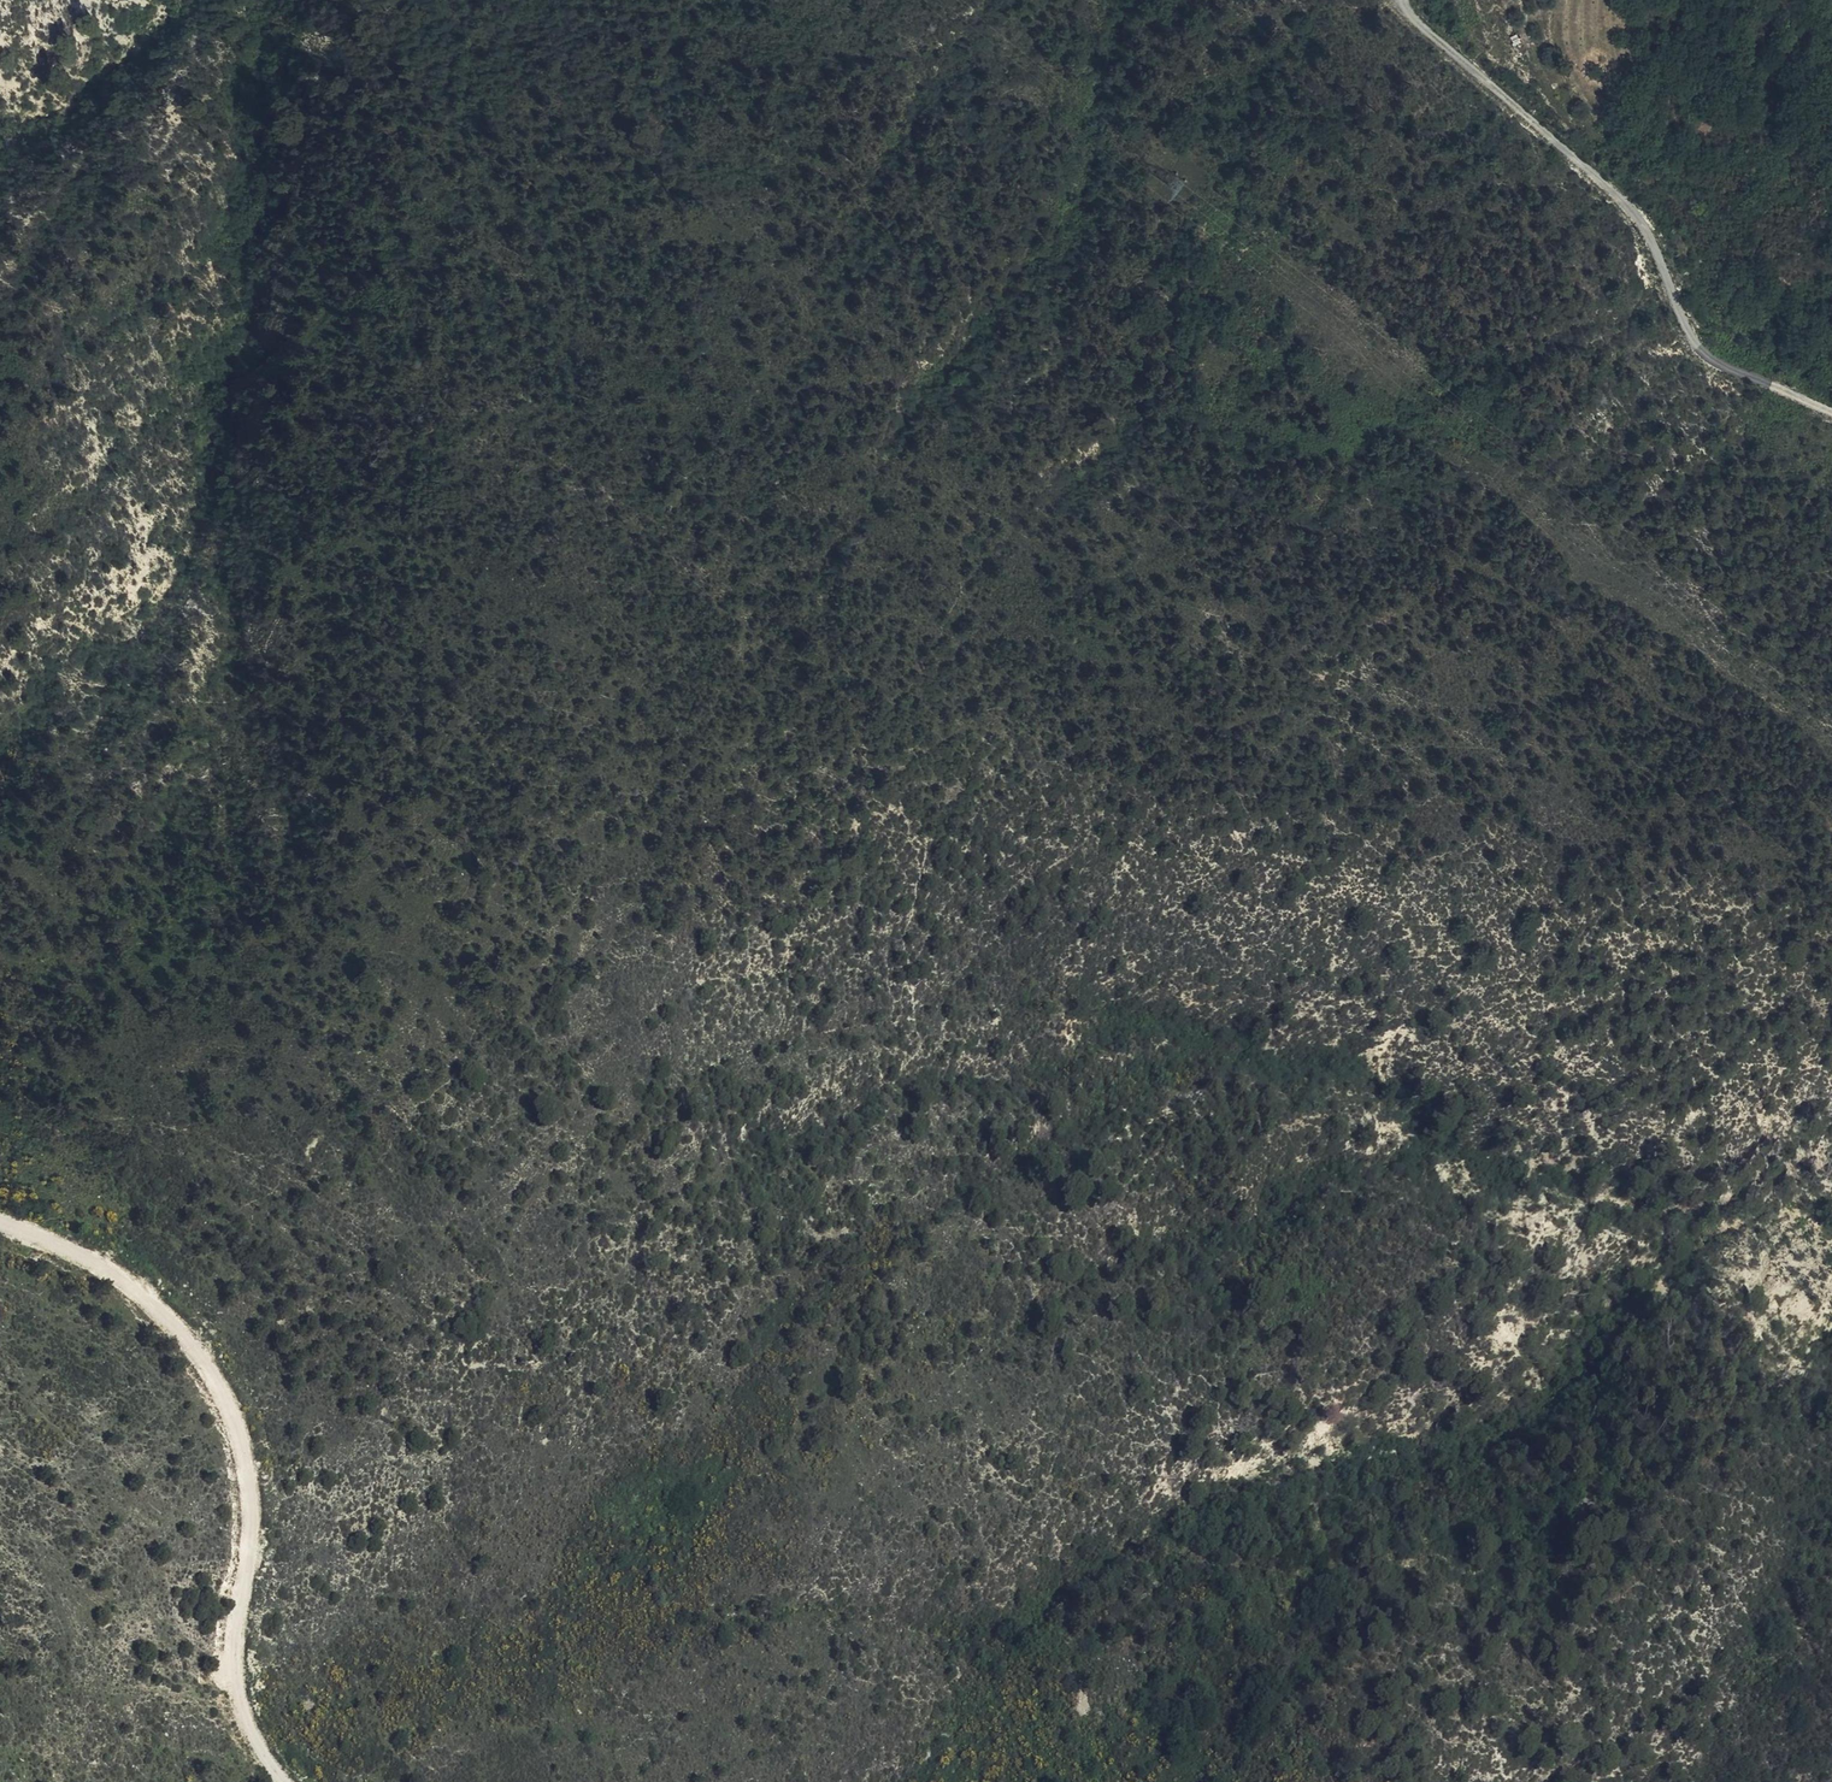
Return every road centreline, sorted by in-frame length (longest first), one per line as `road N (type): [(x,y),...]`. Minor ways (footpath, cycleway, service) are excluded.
road 1 (track): [(0,1220),(96,1259),(173,1319),(217,1380),(246,1454),(252,1530),(236,1659),(241,1696),(252,1731),(287,1781)]
road 2 (unclassified): [(1831,414),(1711,364),(1688,339),(1651,240),(1624,203),(1406,13),(1402,0)]

